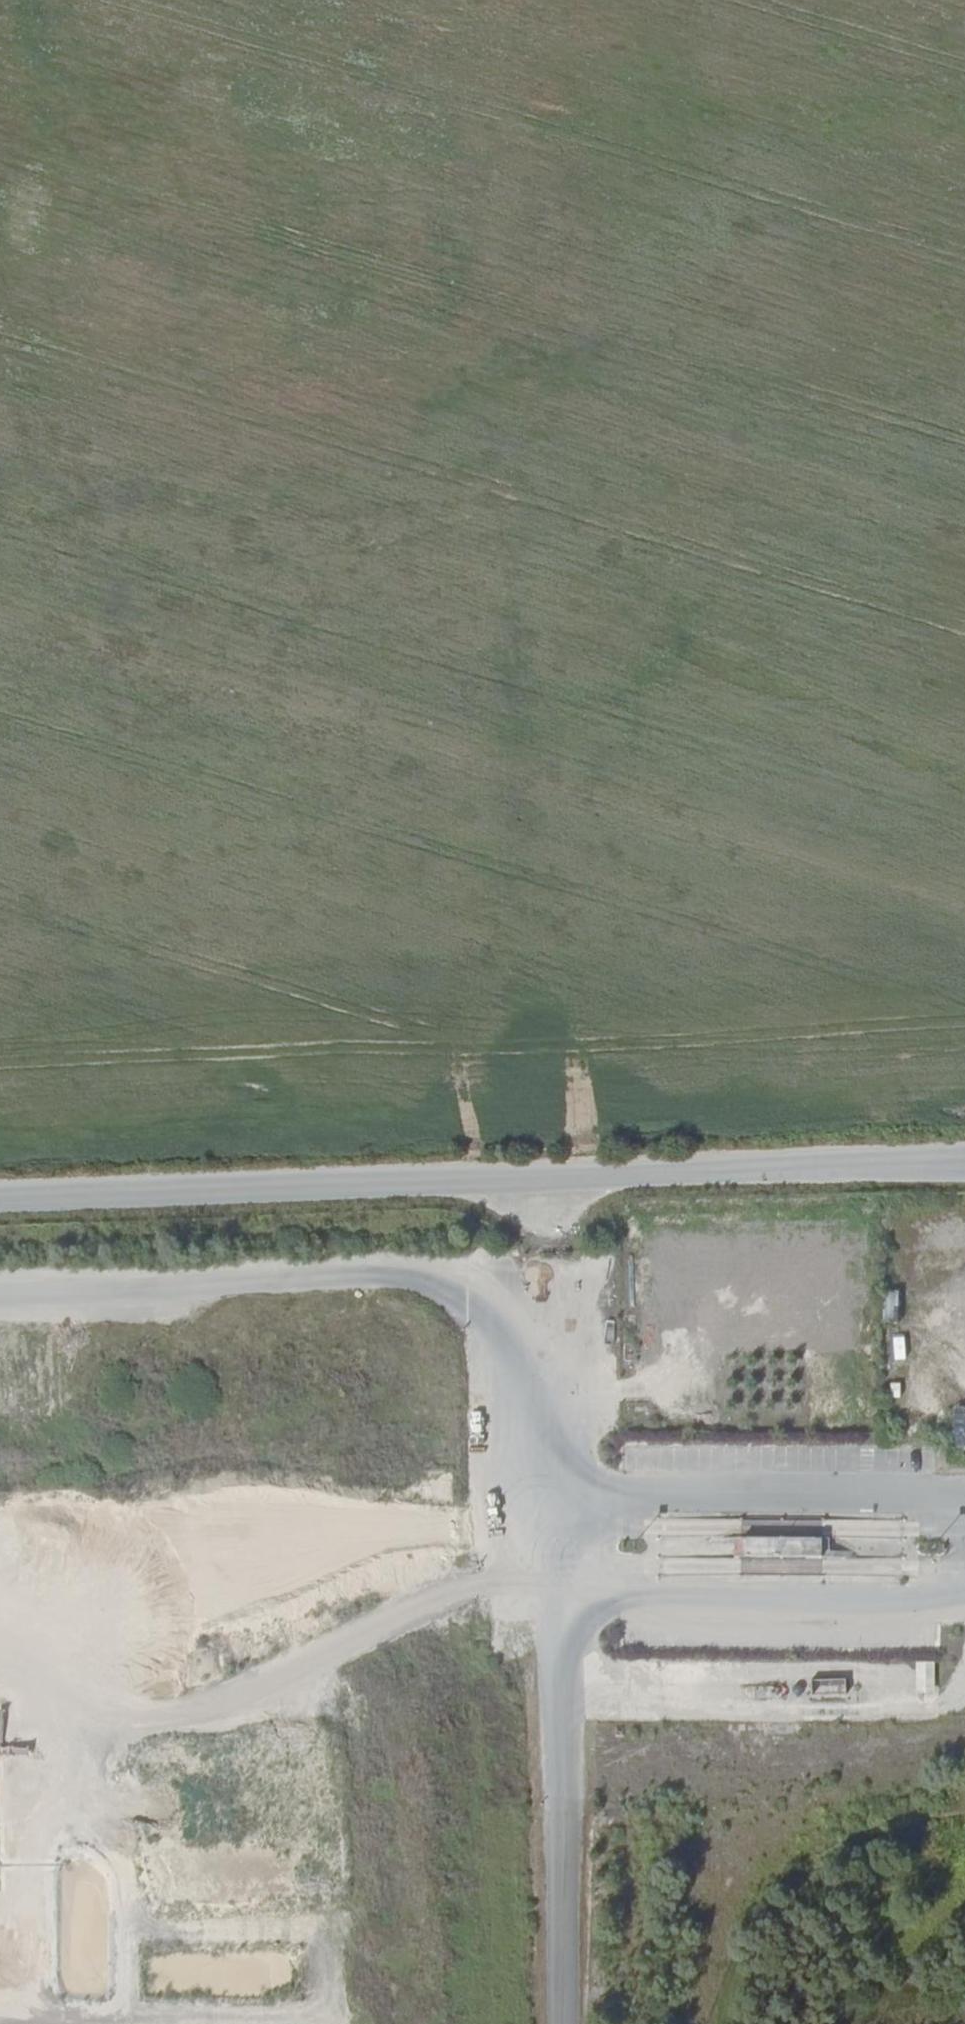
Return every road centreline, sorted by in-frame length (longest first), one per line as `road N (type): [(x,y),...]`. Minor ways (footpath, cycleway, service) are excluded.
road 1 (unclassified): [(964,1165),(0,1199)]

